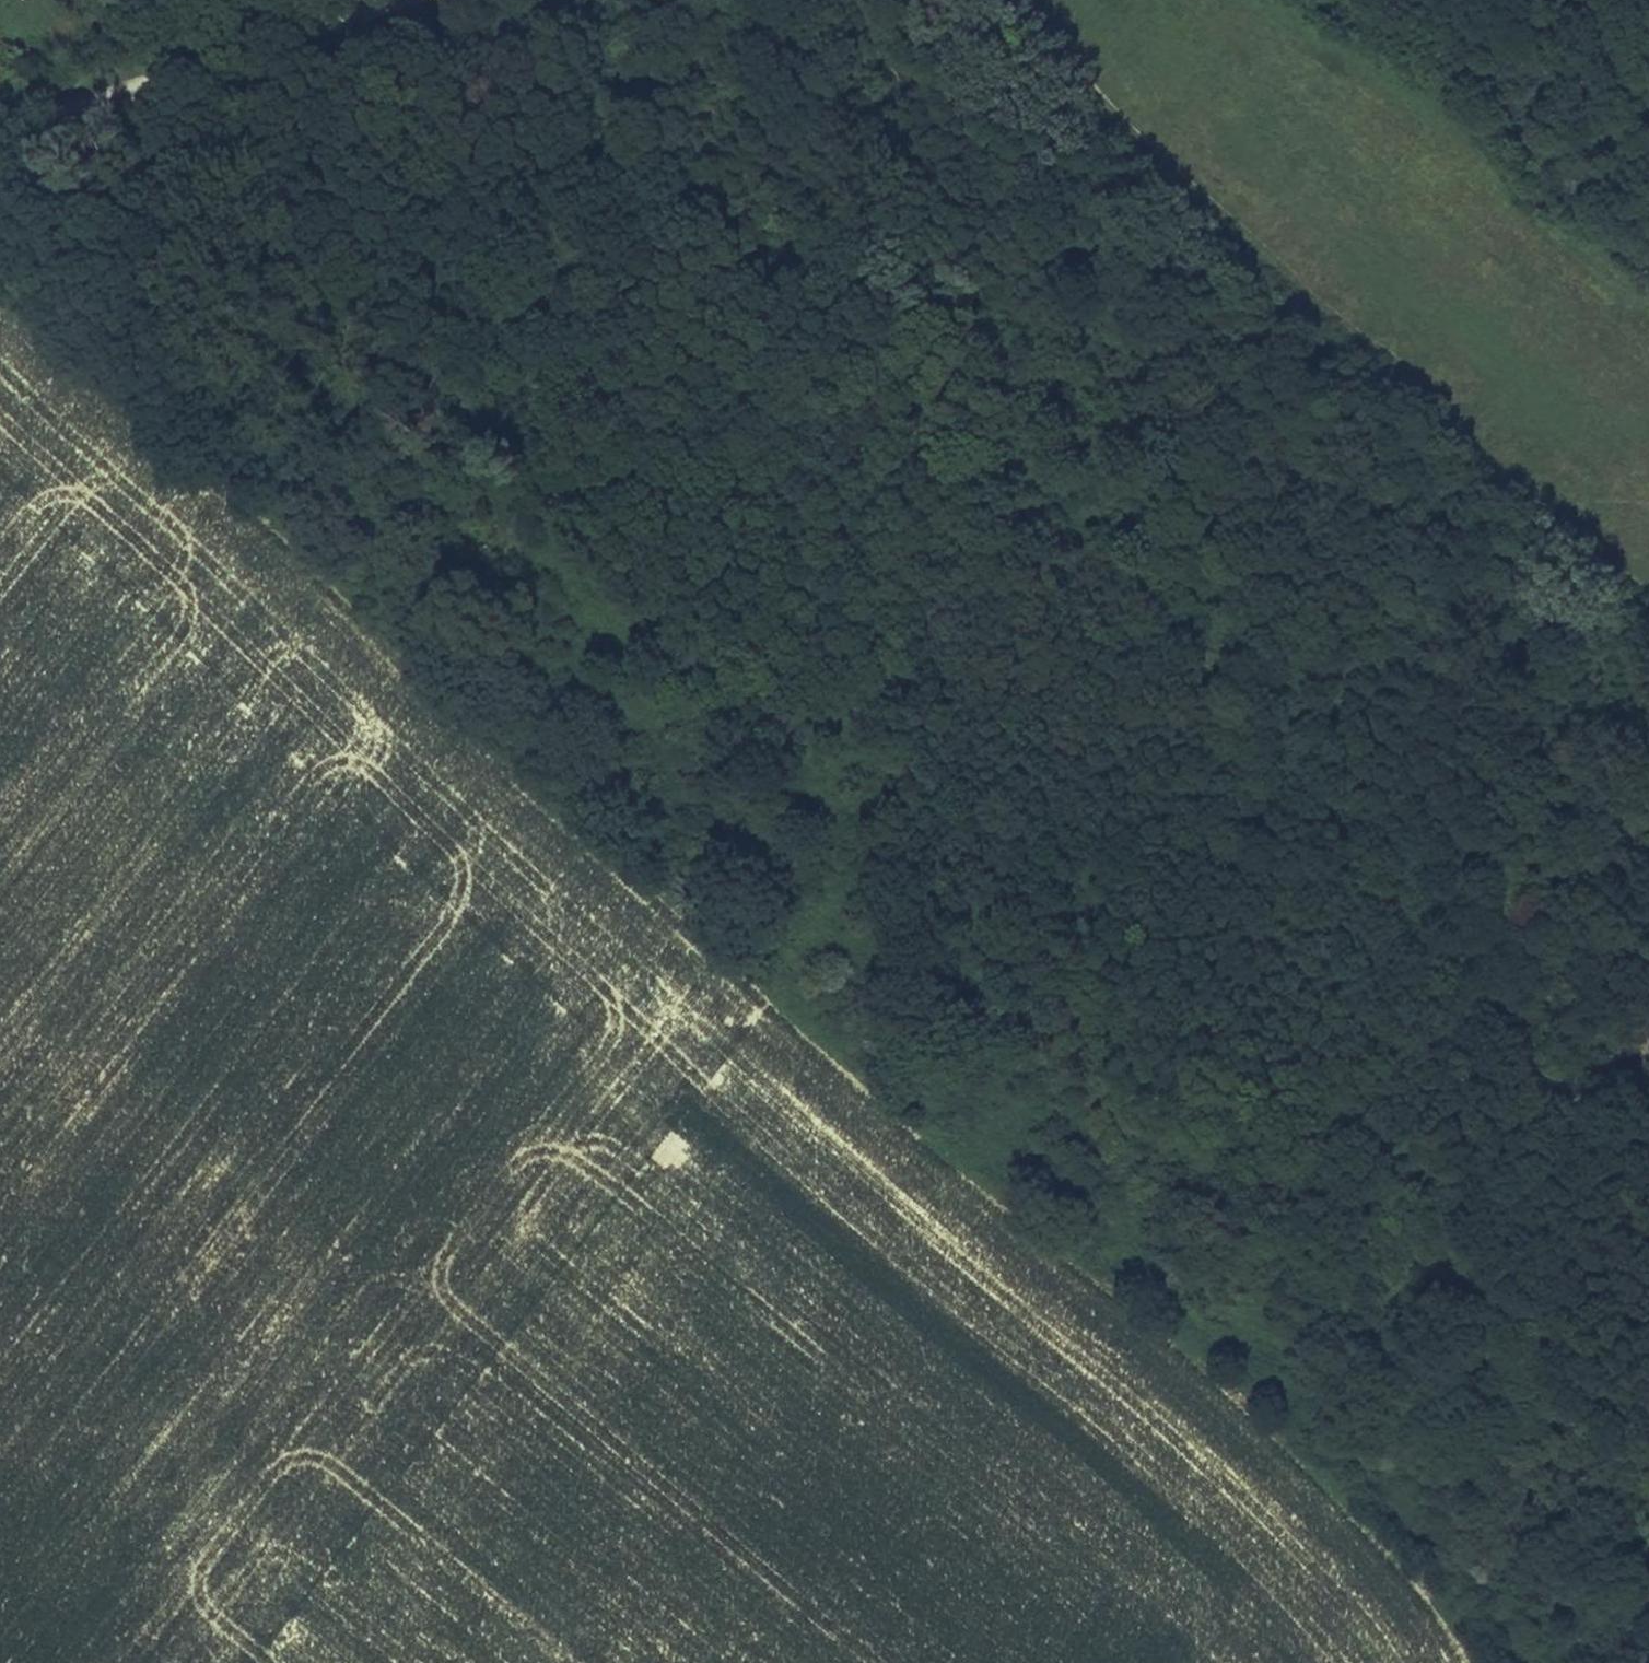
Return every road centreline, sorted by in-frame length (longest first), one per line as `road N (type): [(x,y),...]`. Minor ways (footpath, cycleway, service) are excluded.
road 1 (unclassified): [(0,136),(392,0)]

